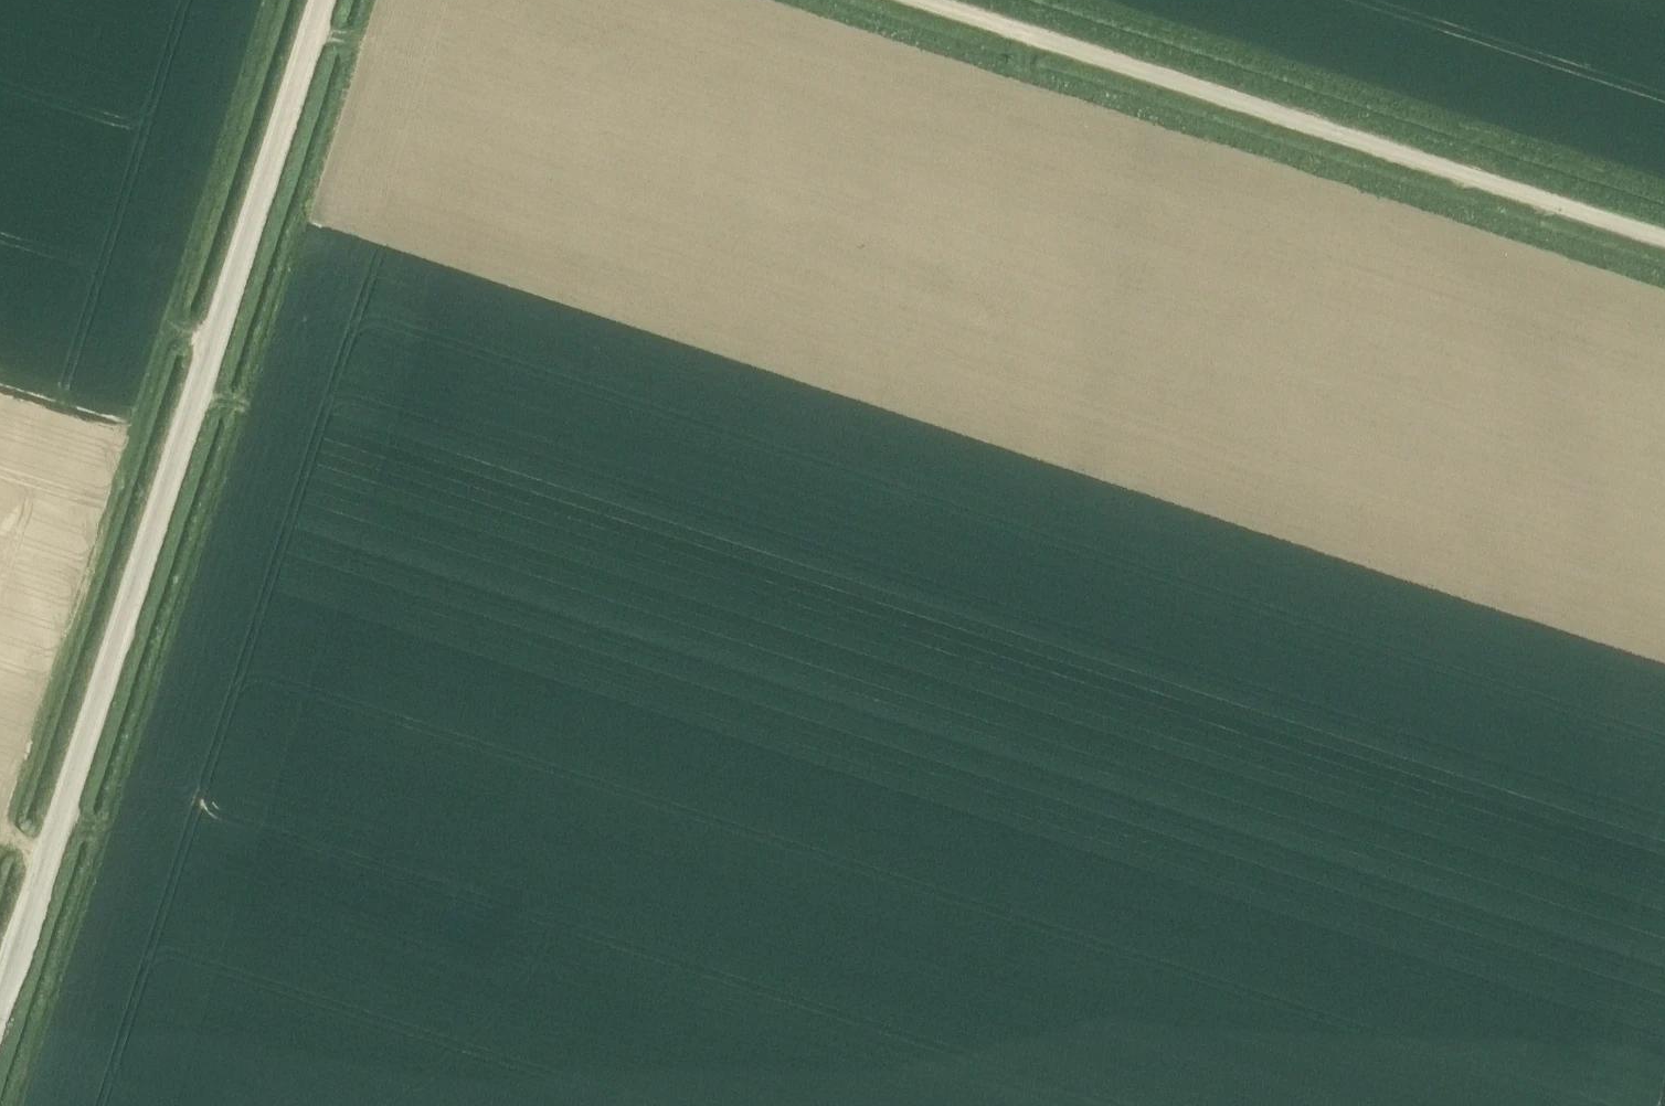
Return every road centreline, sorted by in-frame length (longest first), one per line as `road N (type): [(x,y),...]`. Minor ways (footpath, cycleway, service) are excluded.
road 1 (unclassified): [(0,1014),(330,0)]
road 2 (unclassified): [(1664,246),(887,0)]

